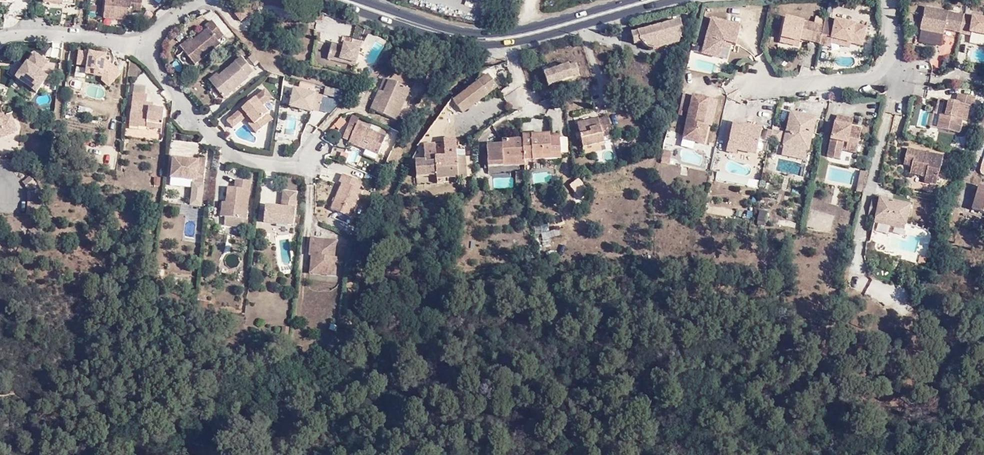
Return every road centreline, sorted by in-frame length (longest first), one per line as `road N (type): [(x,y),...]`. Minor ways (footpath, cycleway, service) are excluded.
road 1 (secondary): [(649,0),(493,38),(442,33),(347,0)]

